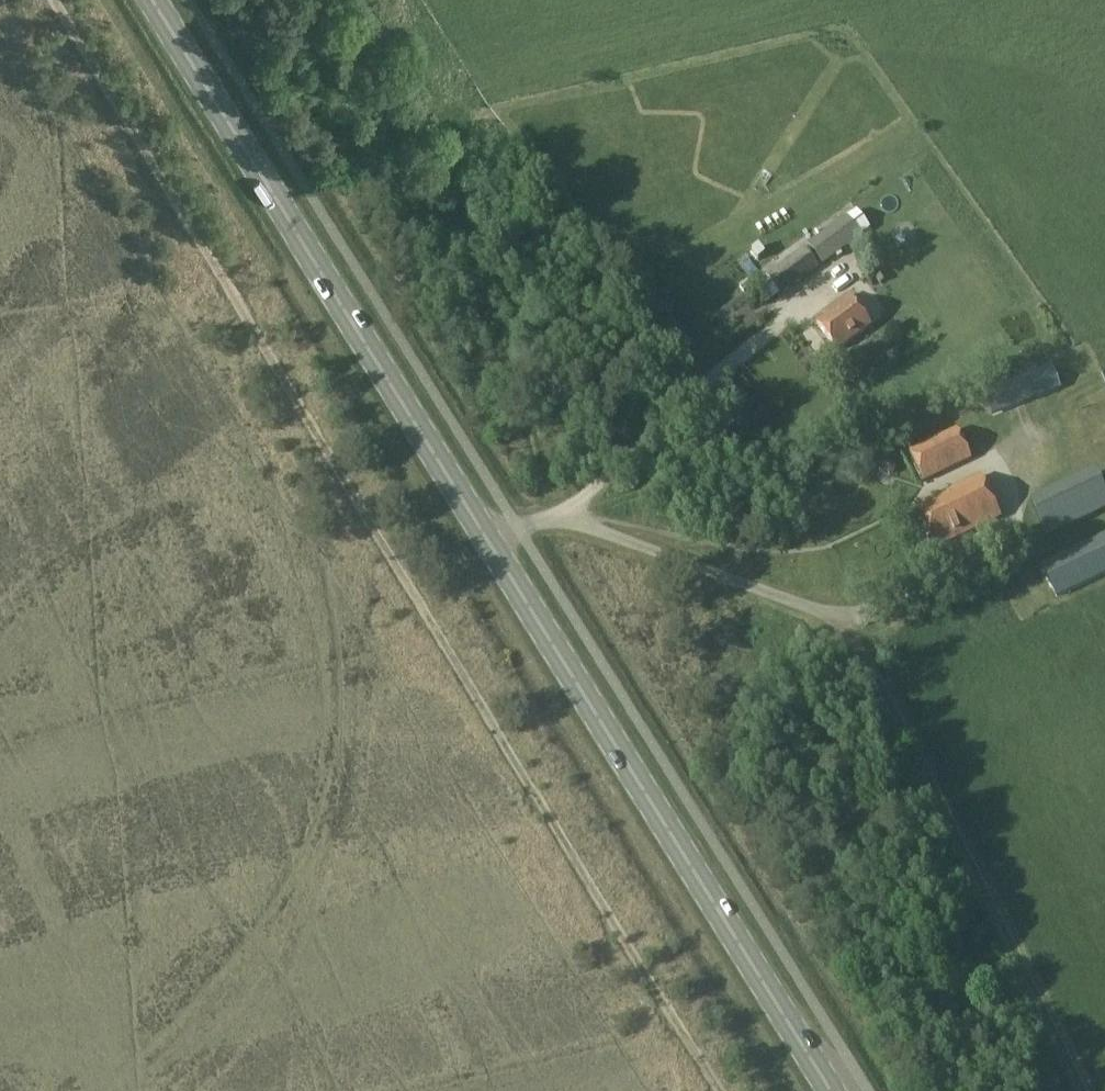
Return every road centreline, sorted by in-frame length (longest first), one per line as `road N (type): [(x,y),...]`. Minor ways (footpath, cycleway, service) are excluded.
road 1 (primary): [(823,1090),(146,0)]
road 2 (track): [(716,1090),(47,0)]
road 3 (track): [(482,542),(553,517),(848,619),(1010,542)]
road 4 (track): [(1082,1090),(848,619)]
road 5 (track): [(553,517),(852,263)]

